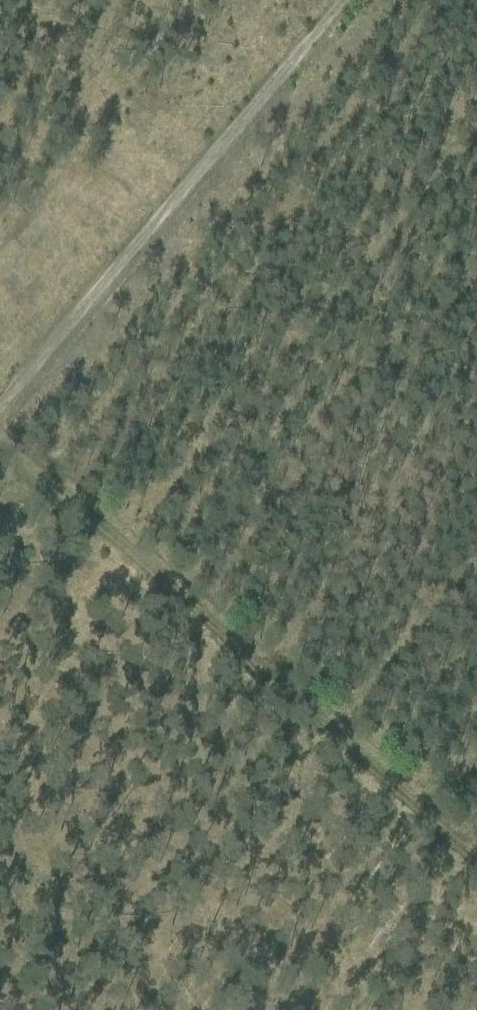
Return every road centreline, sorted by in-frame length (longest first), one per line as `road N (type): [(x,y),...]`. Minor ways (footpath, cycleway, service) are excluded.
road 1 (track): [(0,436),(476,866)]
road 2 (track): [(0,400),(341,0)]

